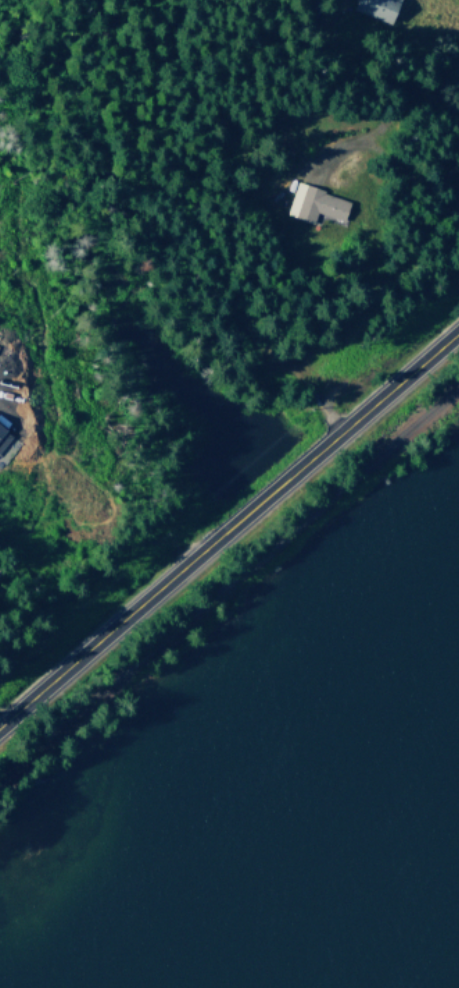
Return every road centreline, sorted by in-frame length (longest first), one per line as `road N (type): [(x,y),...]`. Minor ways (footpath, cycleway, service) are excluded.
road 1 (residential): [(0,783),(458,392)]
road 2 (tertiary): [(0,717),(141,591),(458,336)]

